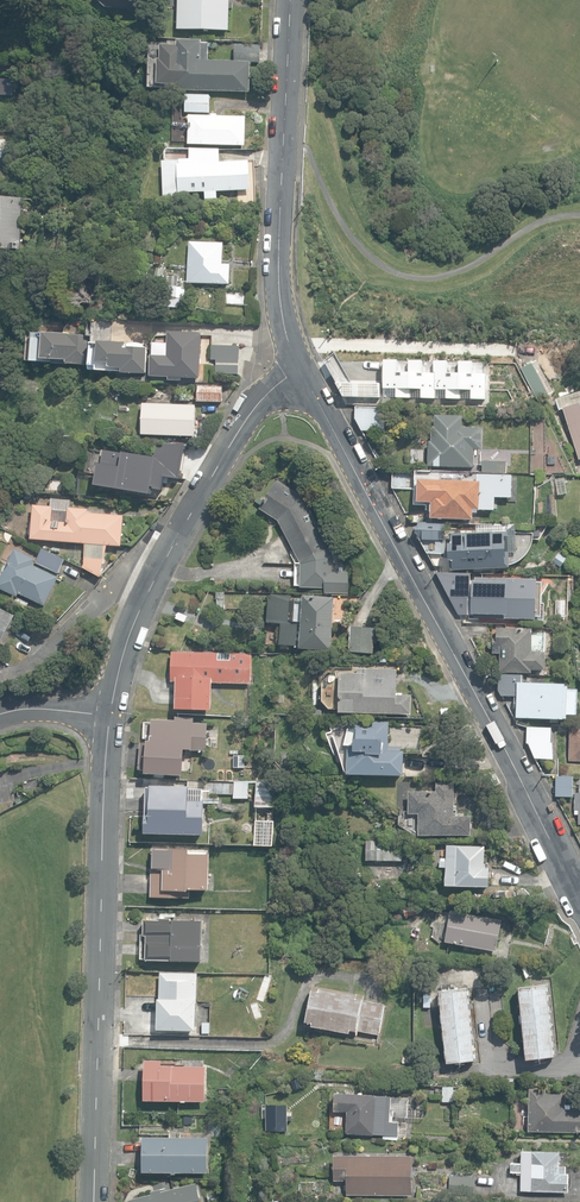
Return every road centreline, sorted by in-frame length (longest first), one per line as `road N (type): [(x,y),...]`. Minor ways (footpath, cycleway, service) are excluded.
road 1 (tertiary): [(301,368),(579,899)]
road 2 (residential): [(95,1201),(109,717)]
road 3 (residential): [(109,717),(150,584),(256,404),(301,368)]
road 4 (tertiary): [(301,368),(278,284),(292,0)]

